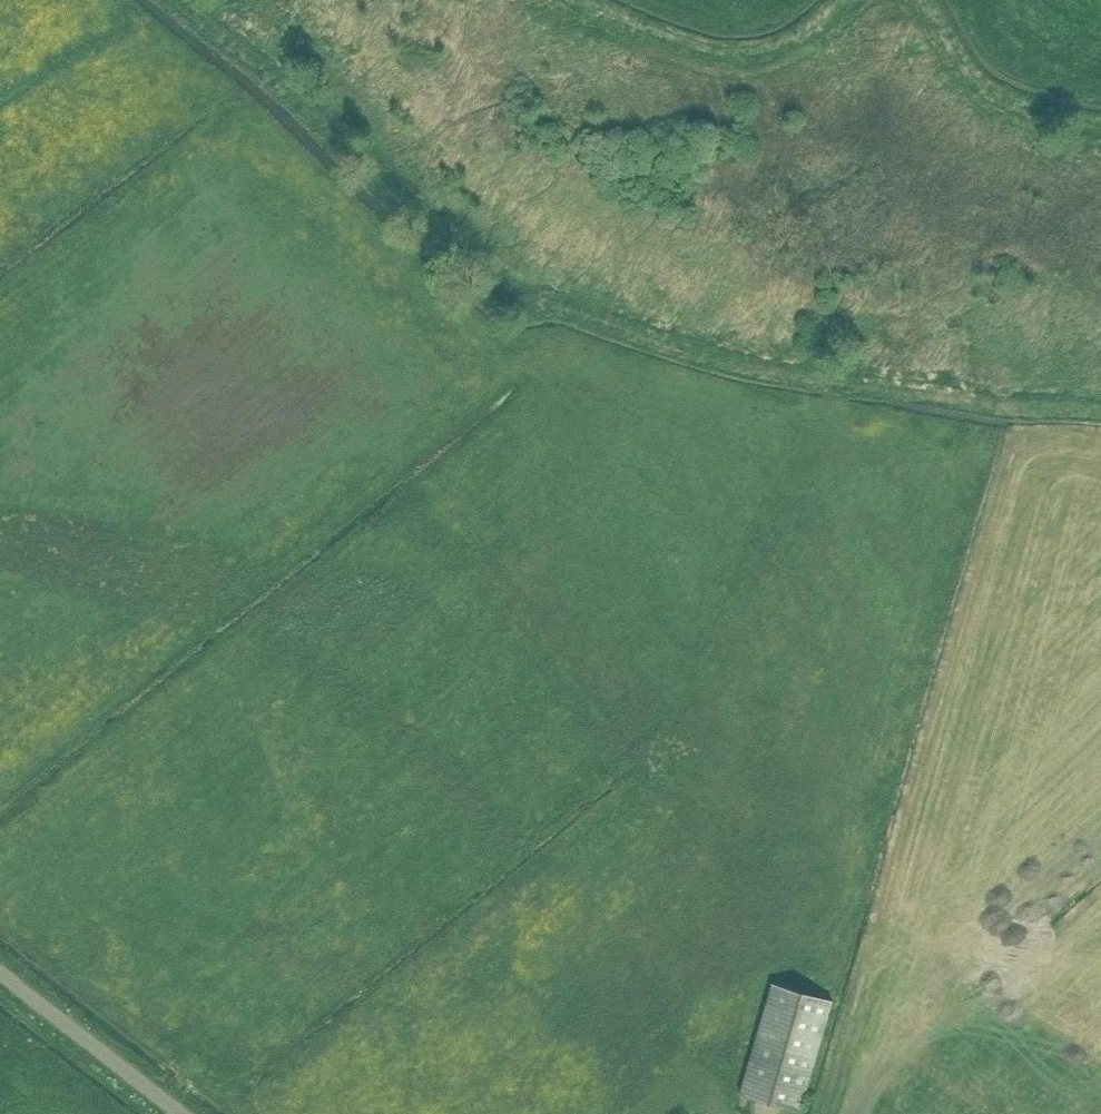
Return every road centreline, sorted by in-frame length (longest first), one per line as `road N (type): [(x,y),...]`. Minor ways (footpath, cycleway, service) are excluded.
road 1 (unclassified): [(182,1113),(0,972)]

